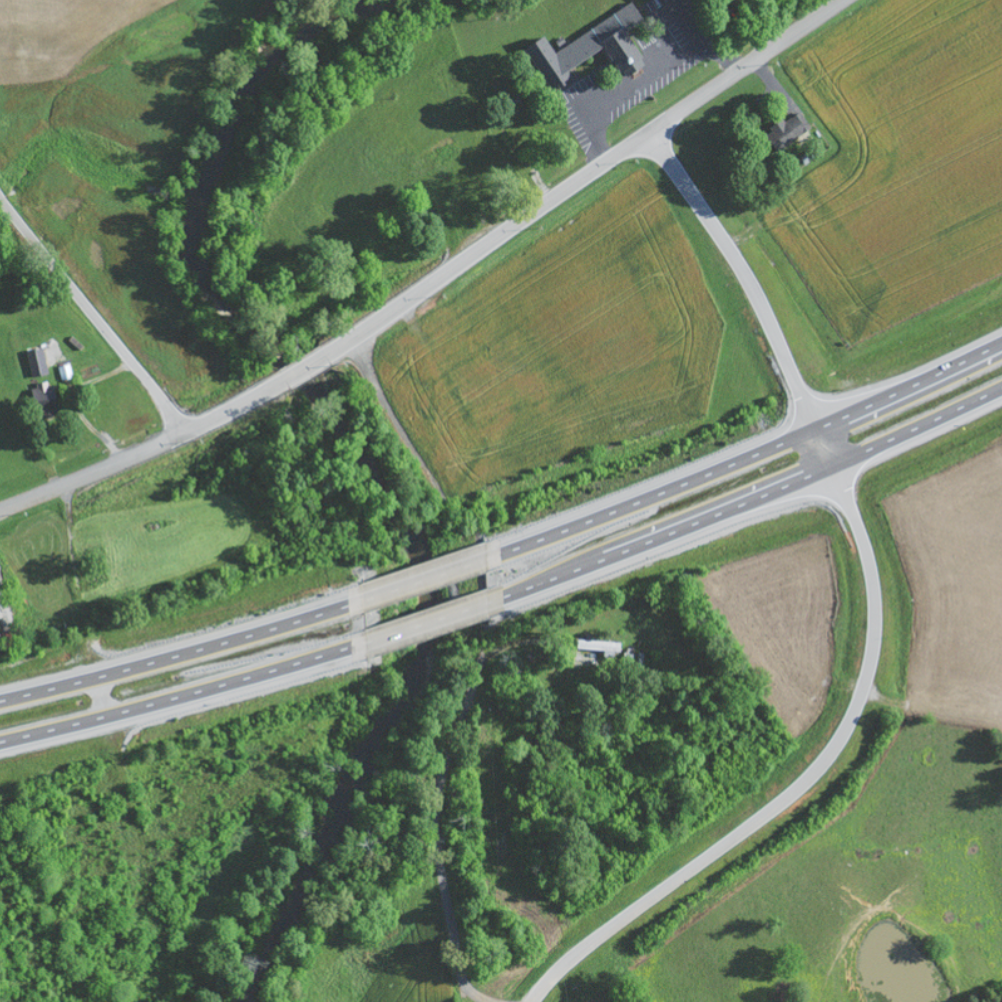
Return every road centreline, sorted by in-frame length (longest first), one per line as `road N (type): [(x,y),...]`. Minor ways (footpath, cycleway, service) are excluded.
road 1 (secondary): [(532,1001),(579,953),(740,834),(822,761),(853,711),(872,648),(867,559),(816,429),(736,262),(649,134)]
road 2 (trunk): [(1001,343),(746,459),(497,556)]
road 3 (trunk): [(503,598),(832,467),(1001,388)]
road 4 (secondary): [(323,359),(649,134)]
road 5 (trunk): [(0,743),(361,643)]
road 6 (trunk): [(359,600),(0,700)]
road 7 (secondary): [(184,432),(0,202)]
road 8 (tertiary): [(649,134),(838,0)]
road 9 (residential): [(0,509),(184,432)]
road 10 (trunk): [(361,643),(503,598)]
road 11 (trunk): [(497,556),(359,600)]

